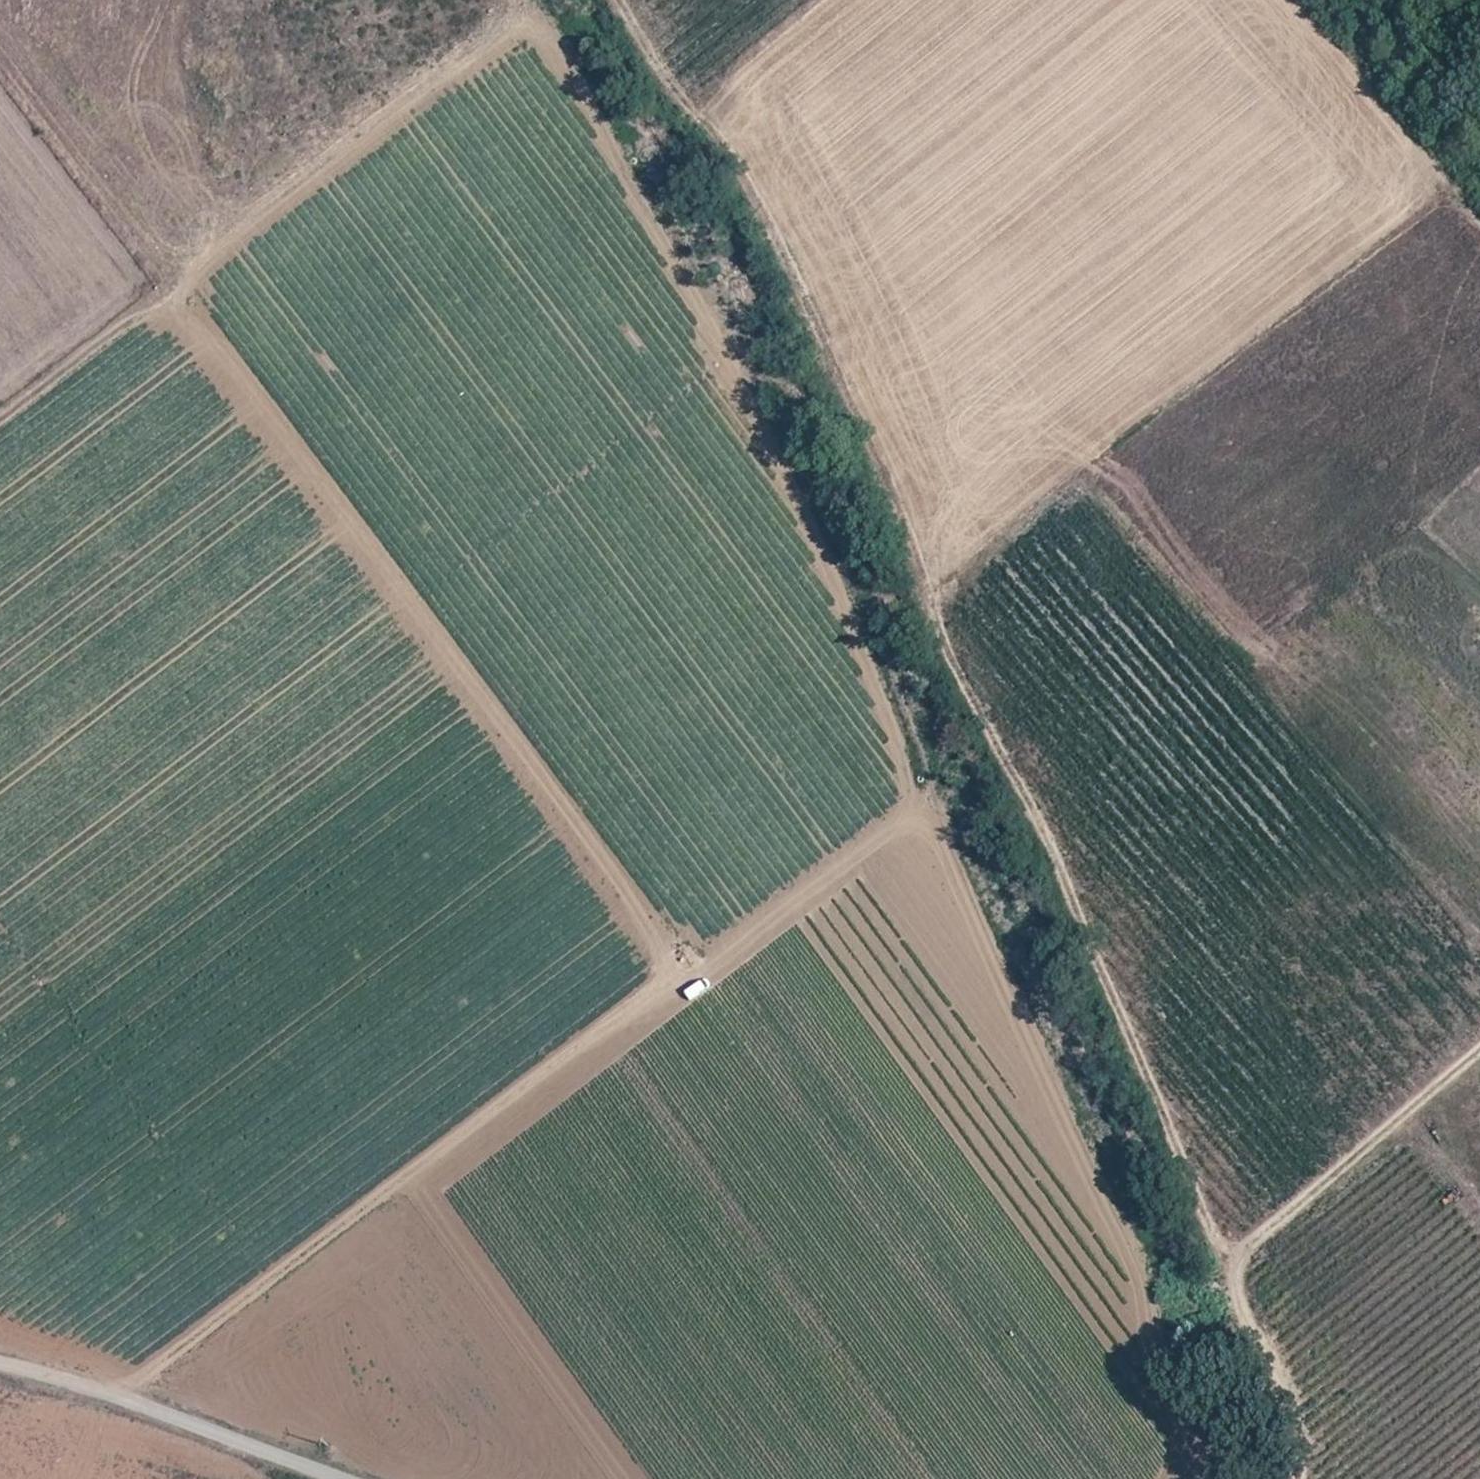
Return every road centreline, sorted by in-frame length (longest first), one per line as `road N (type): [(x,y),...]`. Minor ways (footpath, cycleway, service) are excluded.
road 1 (track): [(1302,1478),(1296,1430),(1240,1285),(1253,1251),(1479,1068)]
road 2 (tertiary): [(345,1478),(111,1392),(0,1362)]

